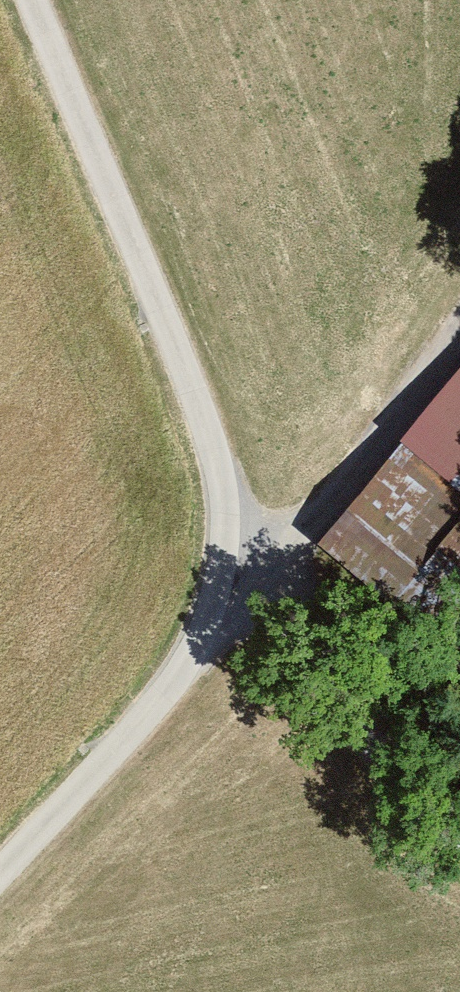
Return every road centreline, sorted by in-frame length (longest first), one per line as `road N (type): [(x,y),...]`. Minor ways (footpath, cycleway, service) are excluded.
road 1 (track): [(459,828),(396,780),(233,561),(204,406),(34,0)]
road 2 (track): [(0,871),(195,660),(233,561)]
road 3 (track): [(459,342),(325,503),(233,561)]

